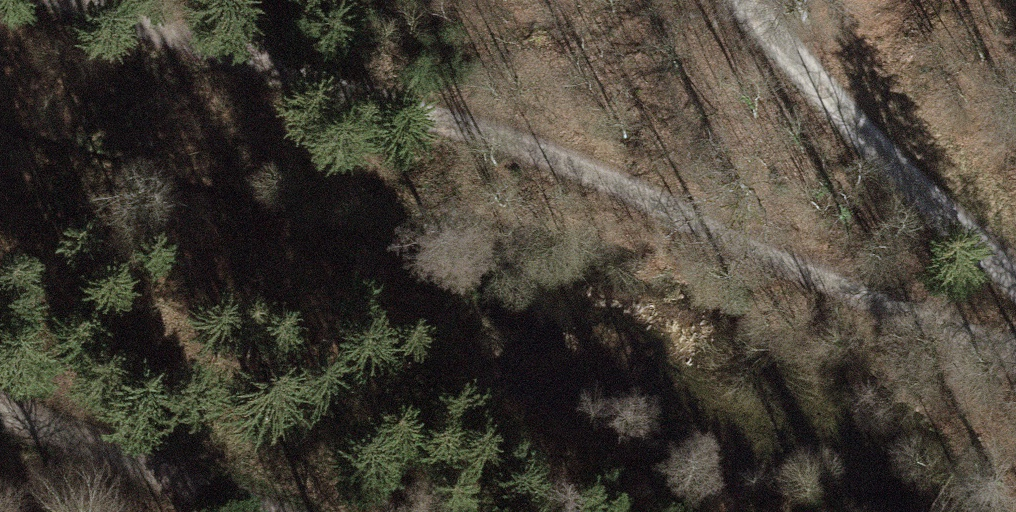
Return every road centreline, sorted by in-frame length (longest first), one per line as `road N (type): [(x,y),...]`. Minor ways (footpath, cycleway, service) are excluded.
road 1 (track): [(807,275),(575,172),(70,0)]
road 2 (track): [(0,407),(251,511)]
road 3 (track): [(807,275),(1015,368)]
road 4 (track): [(738,0),(881,145)]
road 5 (track): [(881,145),(1015,275)]

